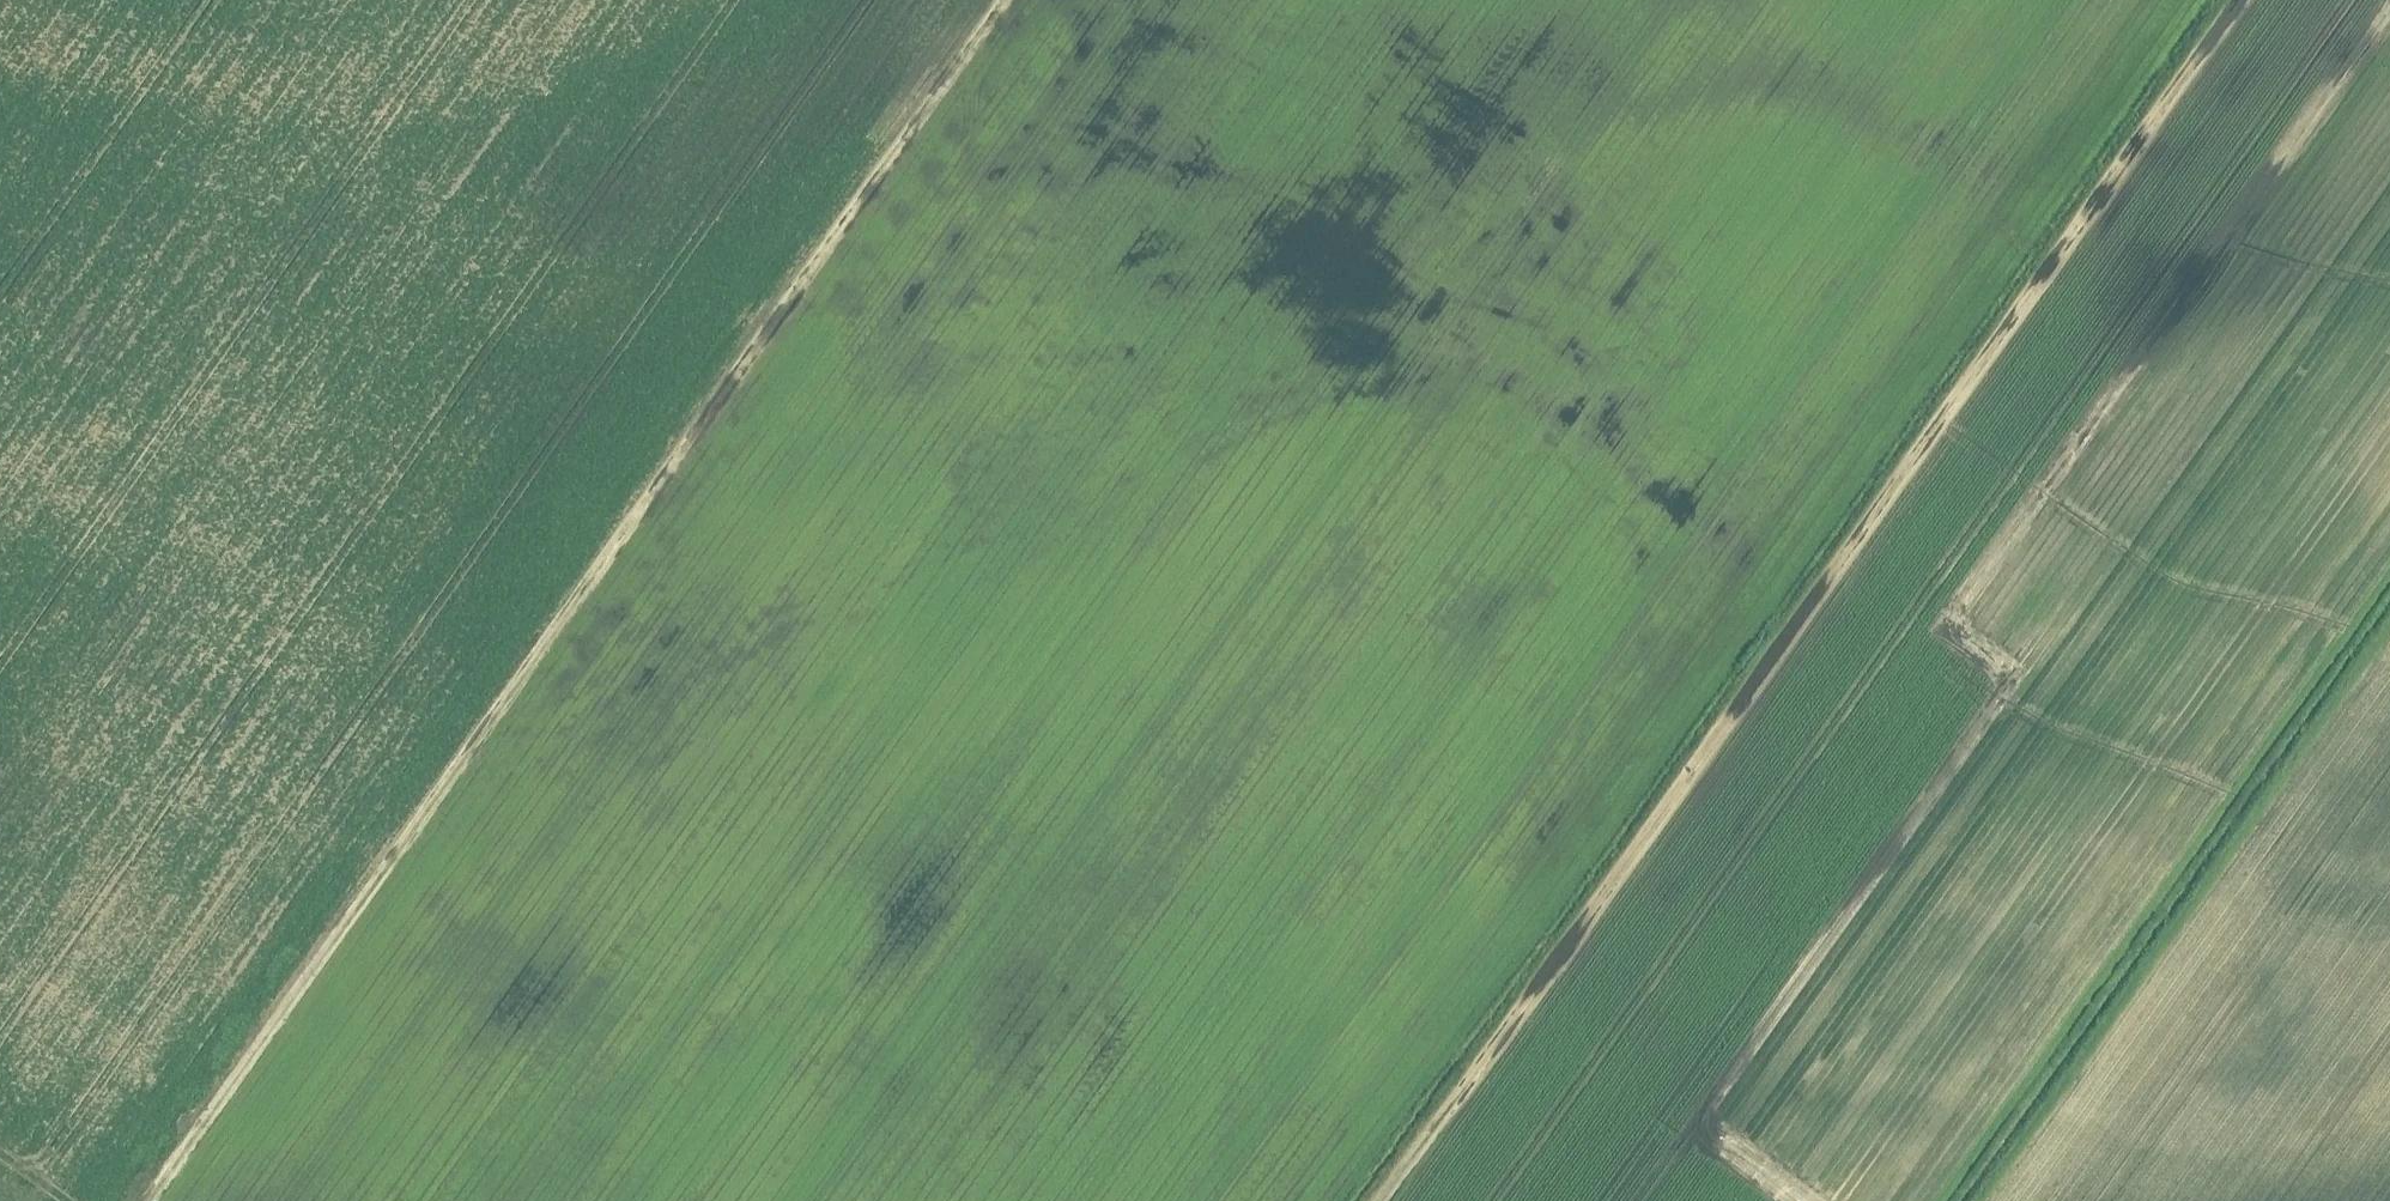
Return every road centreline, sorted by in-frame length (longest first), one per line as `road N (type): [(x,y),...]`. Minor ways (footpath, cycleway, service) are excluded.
road 1 (track): [(148,1200),(1004,0)]

